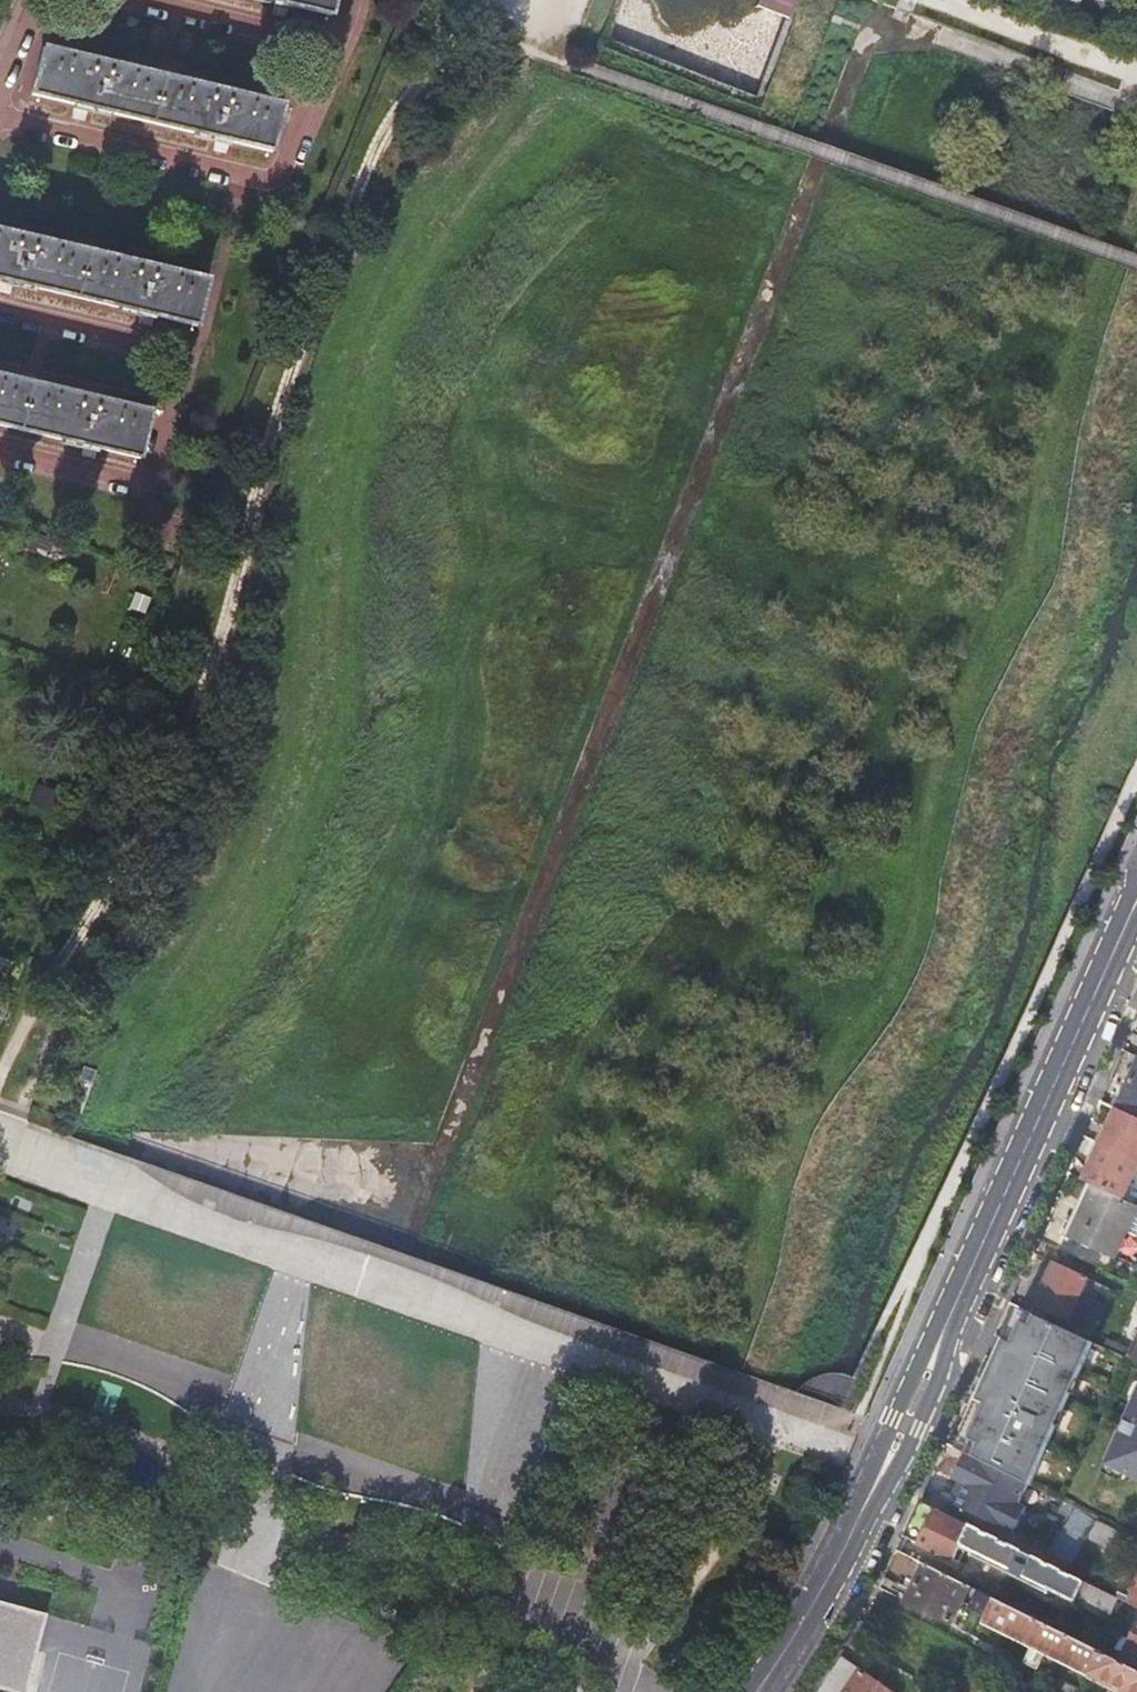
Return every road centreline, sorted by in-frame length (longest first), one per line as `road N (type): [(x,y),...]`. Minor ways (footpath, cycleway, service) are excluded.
road 1 (secondary): [(1136,903),(890,1457),(812,1608),(757,1691)]

